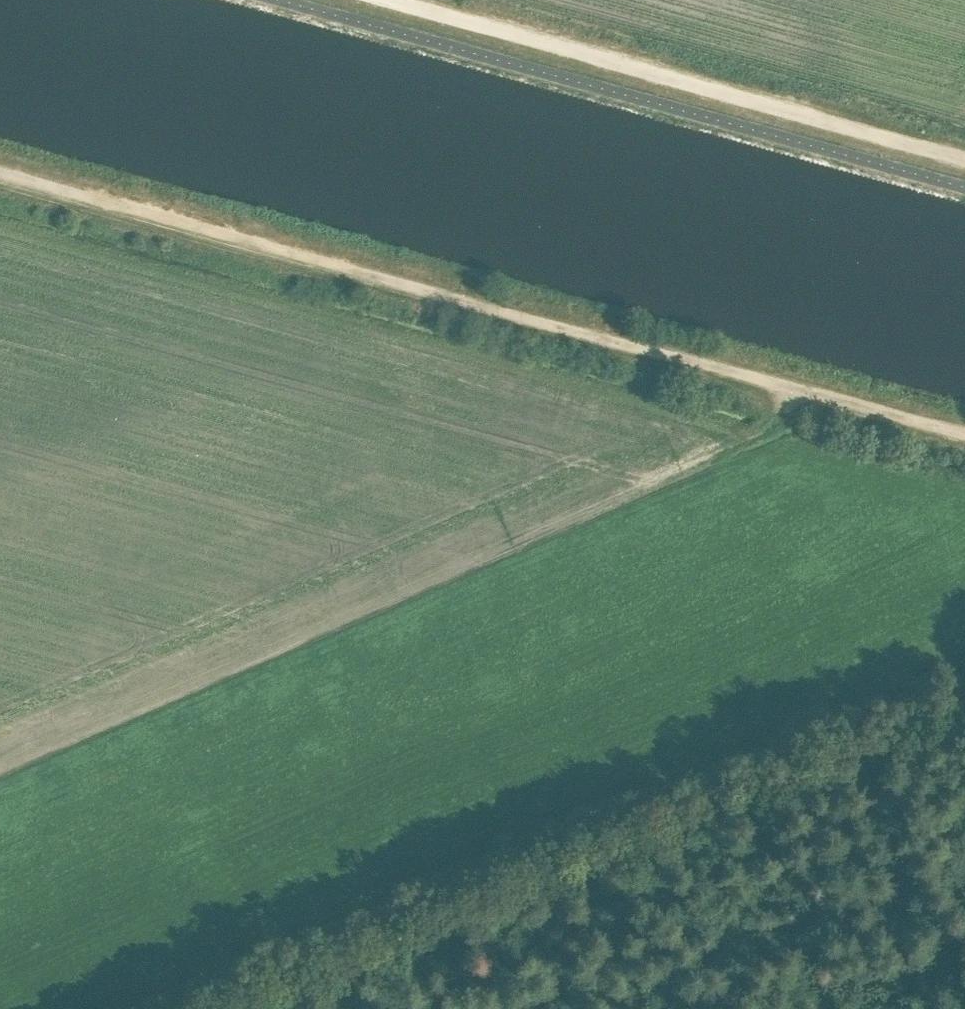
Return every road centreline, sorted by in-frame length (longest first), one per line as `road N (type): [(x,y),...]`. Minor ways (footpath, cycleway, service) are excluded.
road 1 (track): [(0,174),(964,437)]
road 2 (track): [(252,1008),(964,701)]
road 3 (track): [(964,157),(394,0)]

